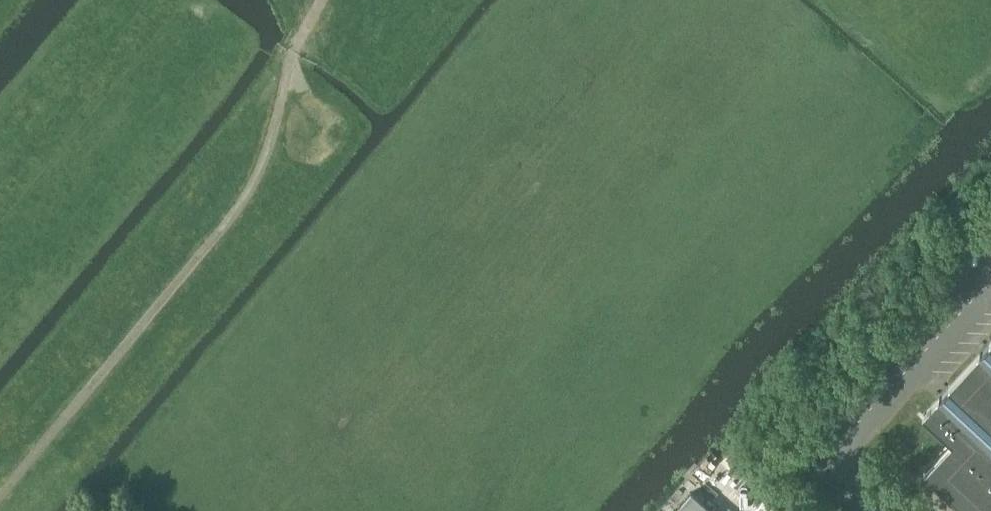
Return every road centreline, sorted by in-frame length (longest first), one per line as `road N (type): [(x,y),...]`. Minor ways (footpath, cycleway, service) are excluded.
road 1 (track): [(0,497),(255,186),(296,47),(323,0)]

